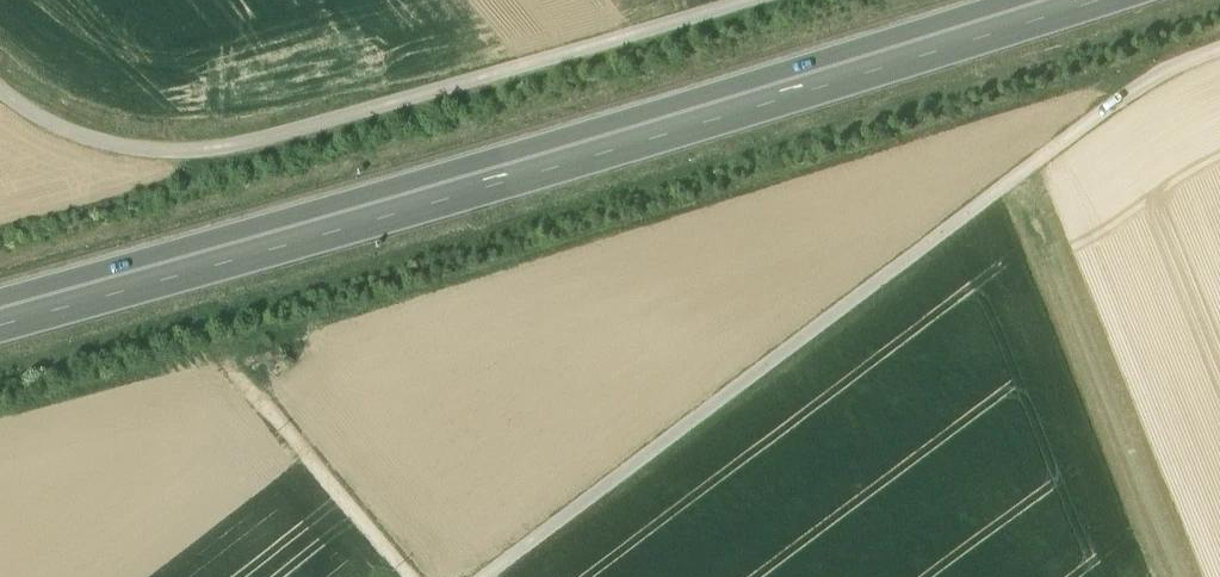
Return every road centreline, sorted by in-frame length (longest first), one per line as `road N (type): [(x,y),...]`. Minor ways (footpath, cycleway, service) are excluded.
road 1 (trunk): [(0,315),(736,104),(1065,0)]
road 2 (track): [(483,576),(1165,68),(1219,50)]
road 3 (track): [(818,0),(239,165),(120,164),(55,142),(0,98)]
road 4 (track): [(403,576),(246,393)]

